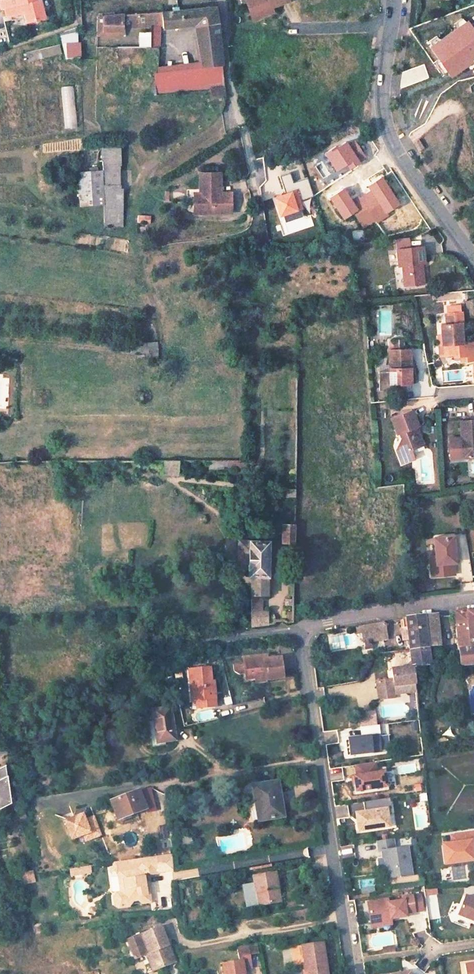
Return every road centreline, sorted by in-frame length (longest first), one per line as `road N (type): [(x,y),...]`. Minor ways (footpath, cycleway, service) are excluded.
road 1 (residential): [(303,628),(350,973)]
road 2 (residential): [(303,628),(192,654),(0,753)]
road 3 (residential): [(389,0),(379,96),(395,153),(473,258)]
road 4 (residential): [(219,0),(254,222)]
road 5 (track): [(254,222),(252,238),(137,258),(159,329)]
road 6 (residential): [(473,601),(303,628)]

